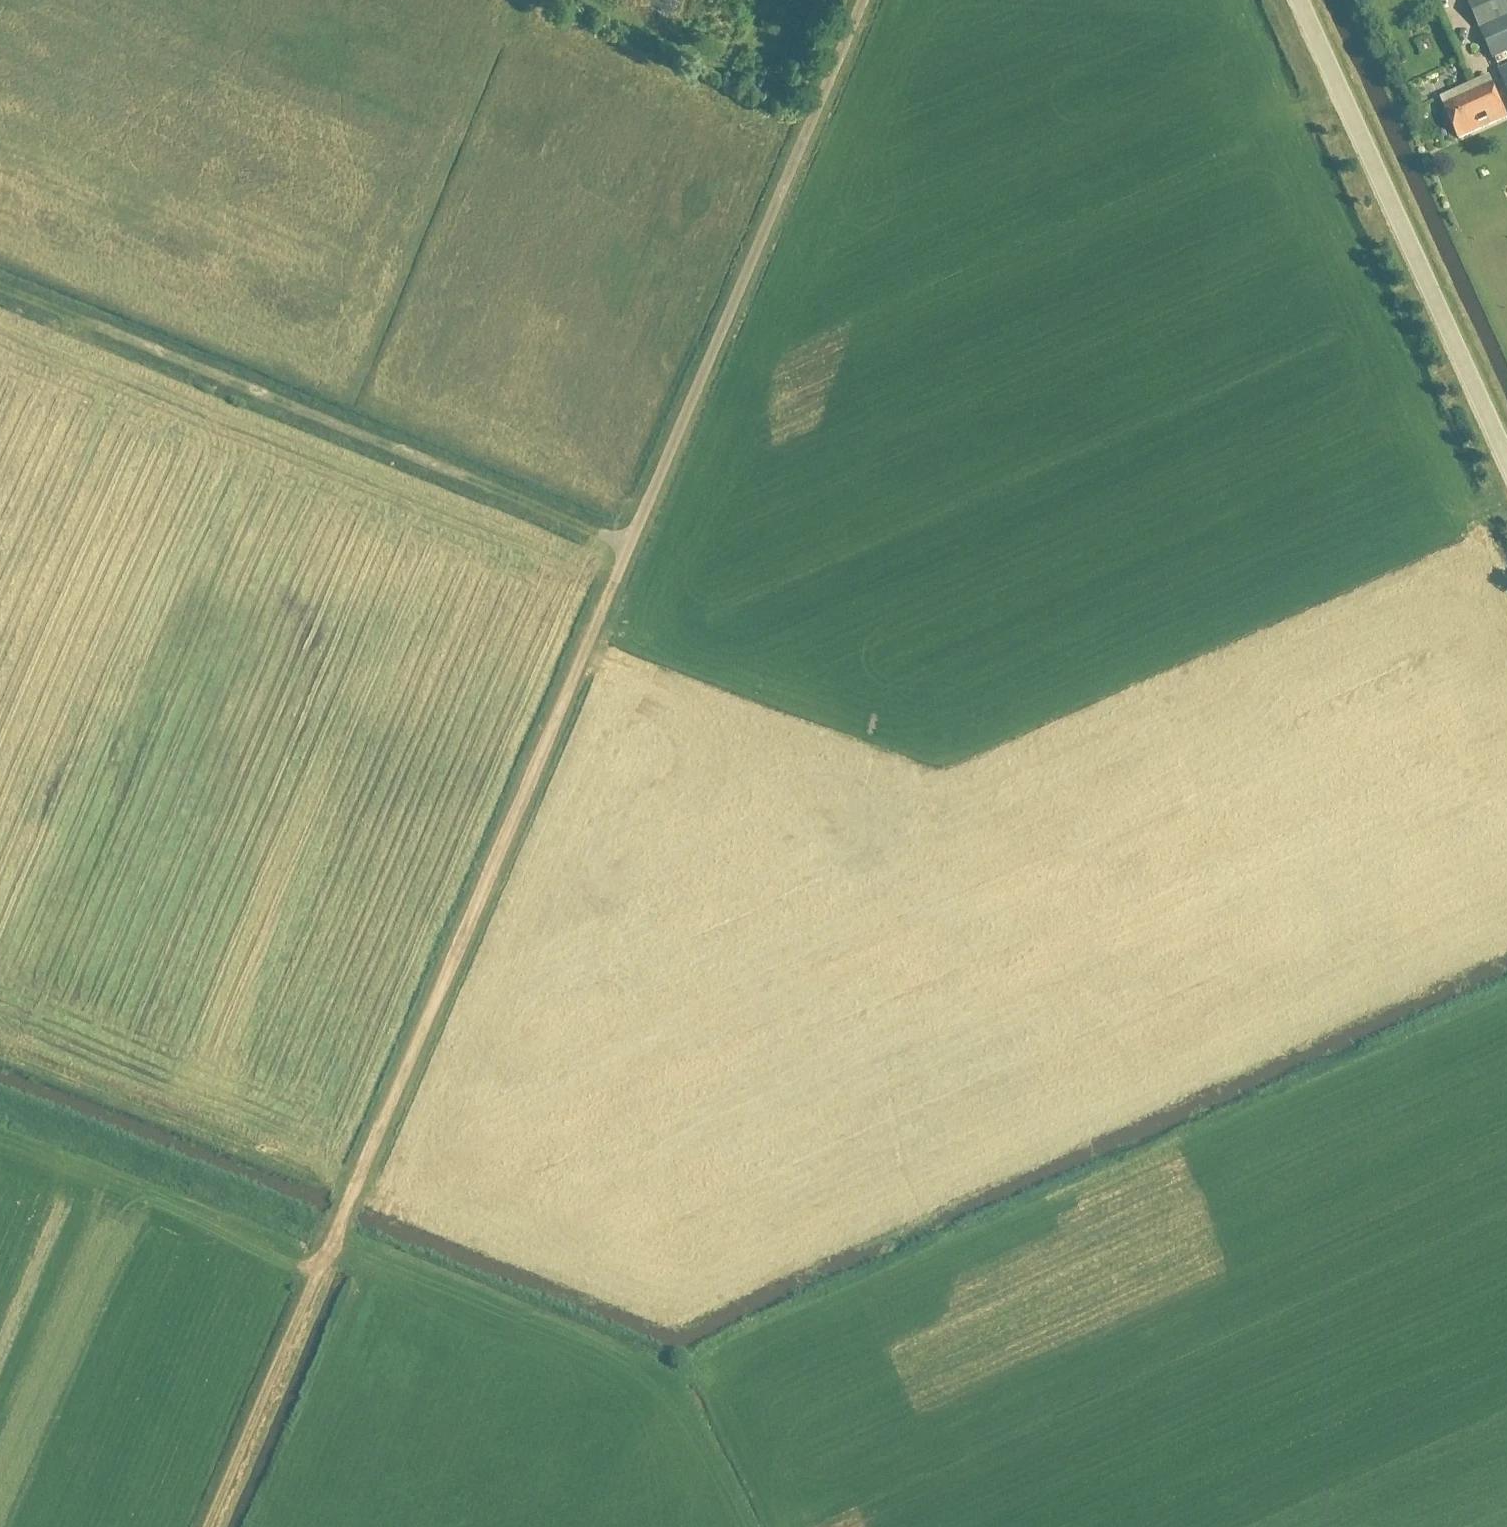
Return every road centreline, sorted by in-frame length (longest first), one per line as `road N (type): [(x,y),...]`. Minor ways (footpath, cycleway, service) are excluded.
road 1 (track): [(207,1526),(611,583)]
road 2 (unclassified): [(611,583),(863,0)]
road 3 (unclassified): [(1506,460),(1300,0)]

